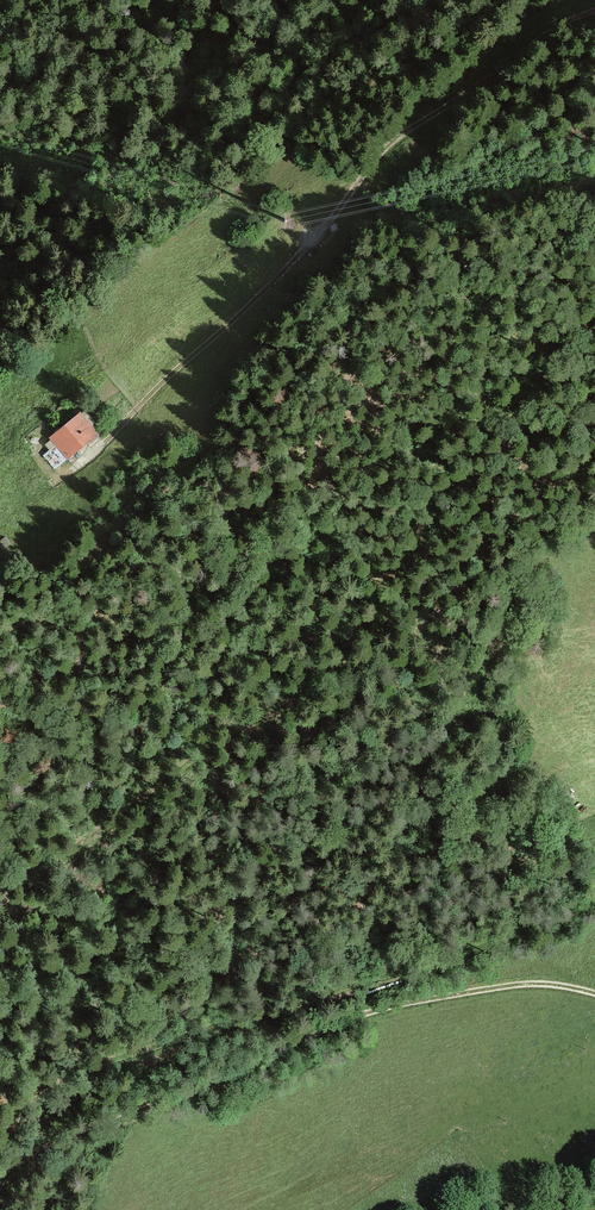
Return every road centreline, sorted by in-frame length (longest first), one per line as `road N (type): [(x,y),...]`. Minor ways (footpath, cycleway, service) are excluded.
road 1 (track): [(0,918),(71,852),(314,671),(381,630),(436,512),(535,378)]
road 2 (track): [(594,7),(548,26),(393,144),(232,316),(71,468)]
road 3 (track): [(594,999),(573,992),(489,996),(423,1010),(106,1114),(0,1174)]

